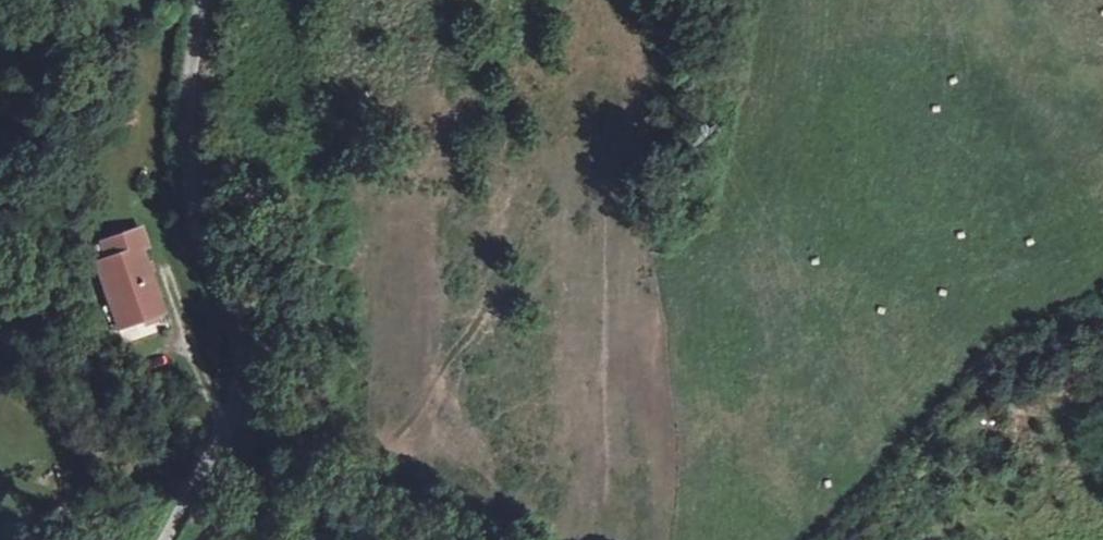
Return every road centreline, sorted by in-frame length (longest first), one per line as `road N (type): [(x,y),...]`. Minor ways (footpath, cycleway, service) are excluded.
road 1 (unclassified): [(165,539),(216,456),(242,380),(226,306),(198,243),(182,140),(203,0)]

